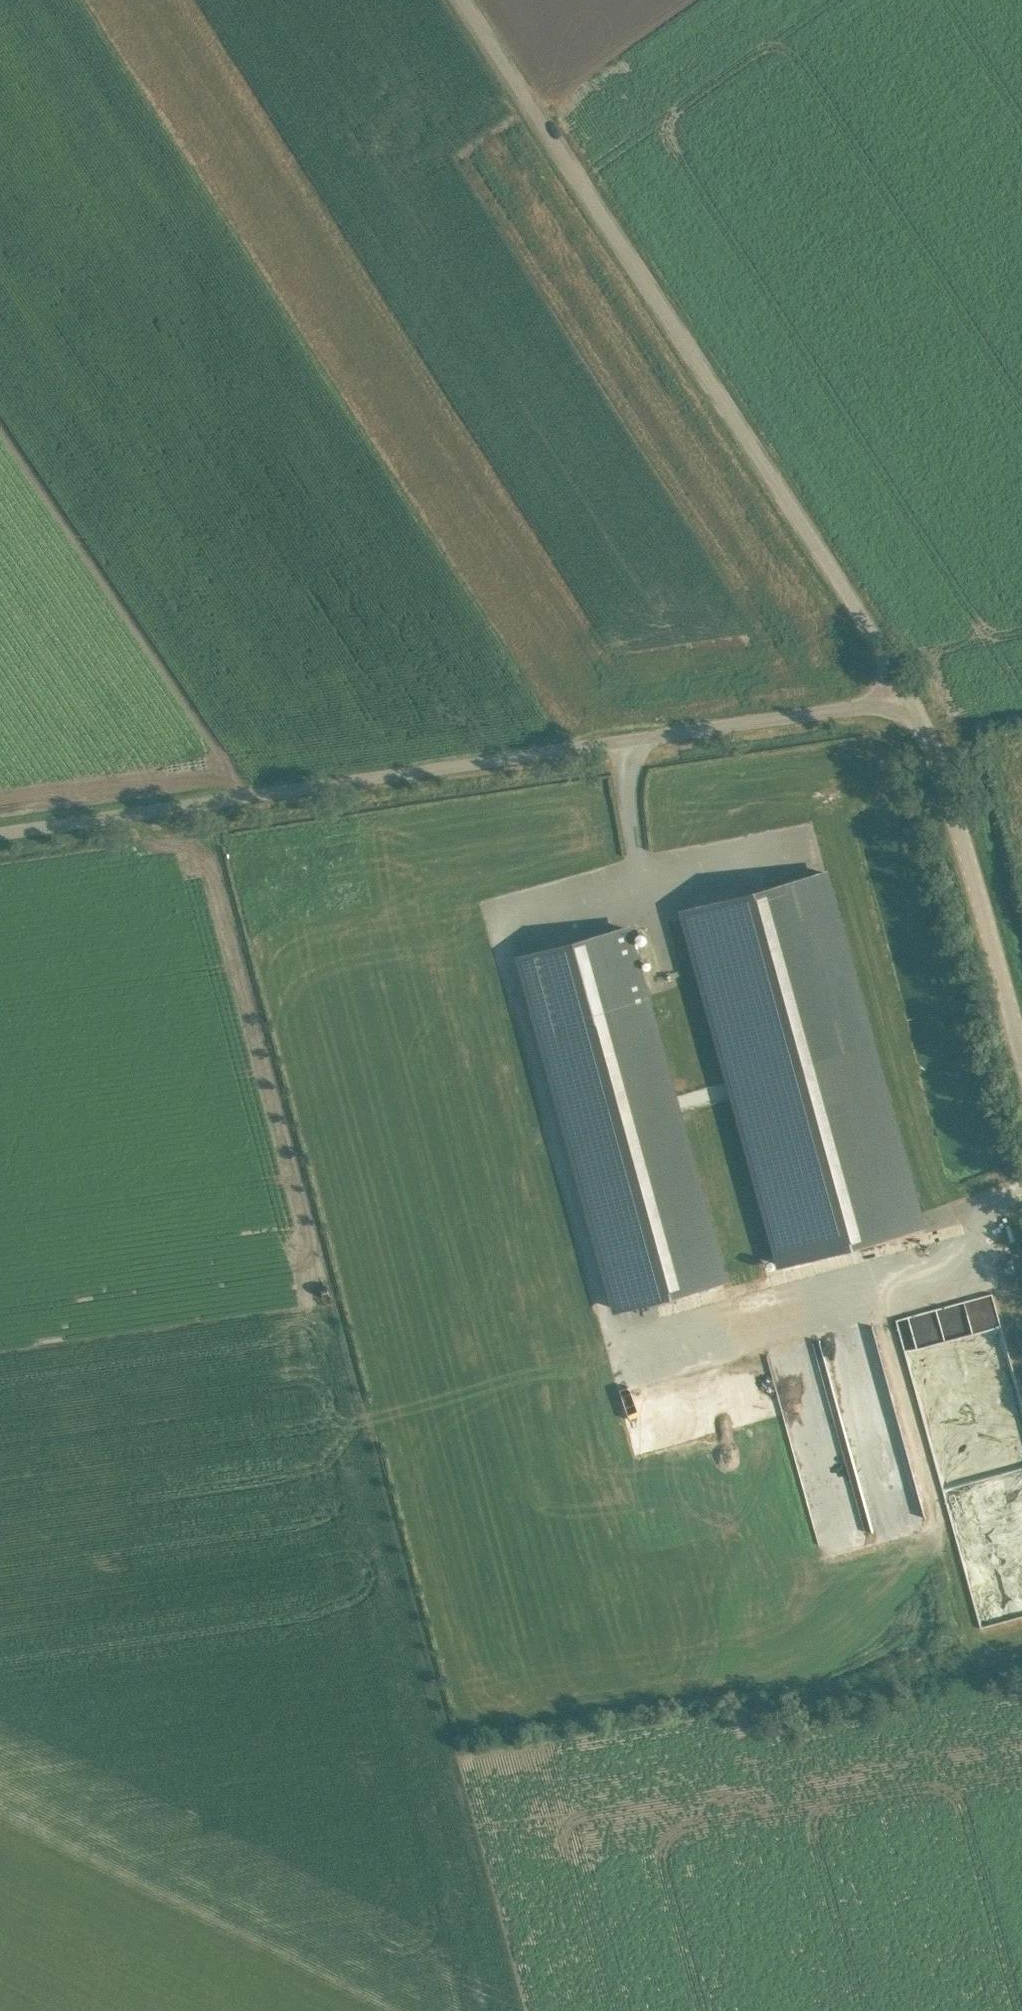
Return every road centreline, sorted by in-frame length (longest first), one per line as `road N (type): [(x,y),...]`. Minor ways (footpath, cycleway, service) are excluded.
road 1 (unclassified): [(0,832),(910,698)]
road 2 (unclassified): [(910,698),(464,0)]
road 3 (unclassified): [(1021,1056),(946,785),(910,698)]

